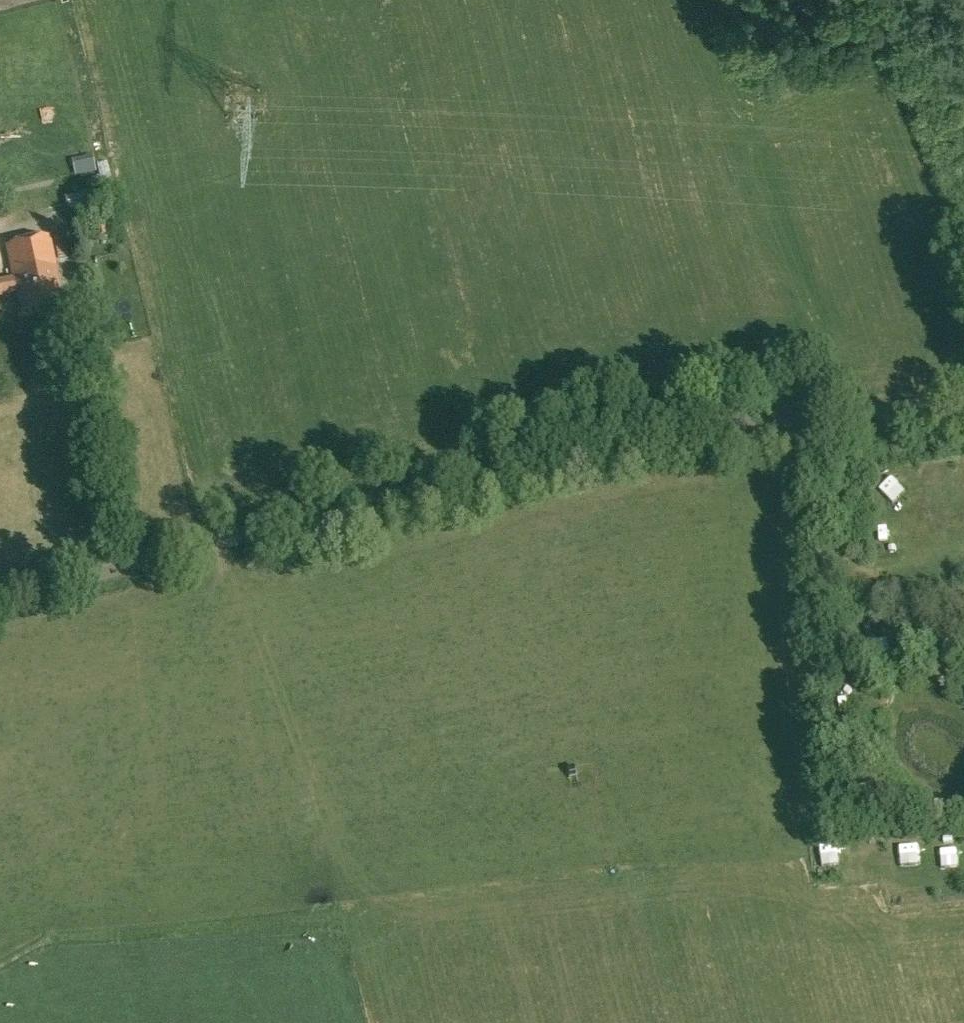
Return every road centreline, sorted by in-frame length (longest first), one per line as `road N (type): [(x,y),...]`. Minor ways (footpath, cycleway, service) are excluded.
road 1 (unclassified): [(0,604),(511,454),(723,422),(963,402)]

